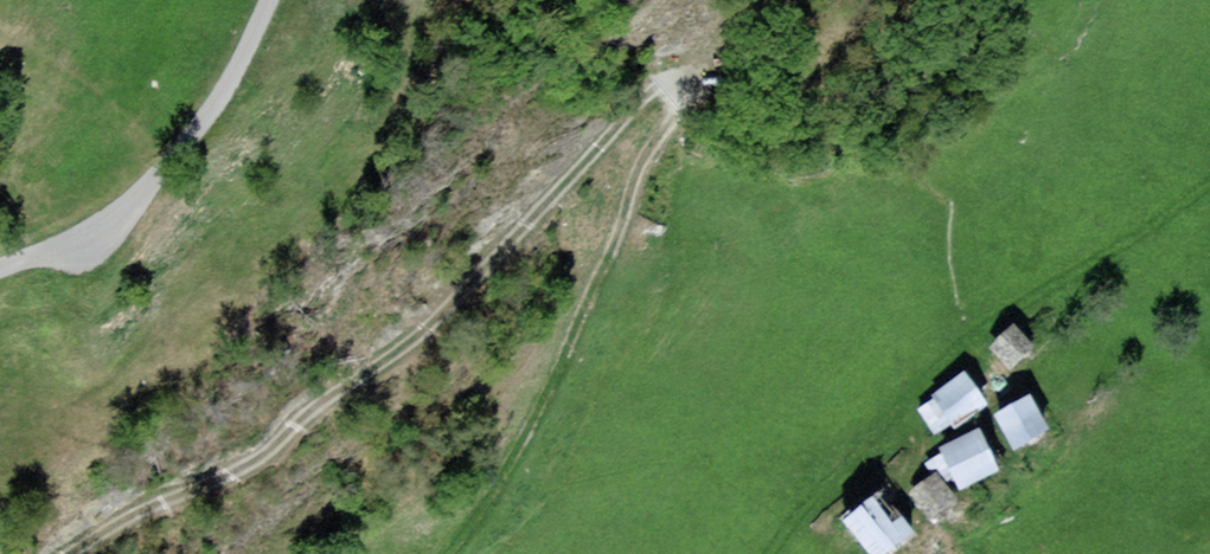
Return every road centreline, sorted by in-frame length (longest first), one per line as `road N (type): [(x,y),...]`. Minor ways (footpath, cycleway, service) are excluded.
road 1 (track): [(83,553),(119,514),(232,455),(421,321),(654,86),(671,85),(672,102),(637,151),(564,341),(510,451),(444,553)]
road 2 (track): [(765,553),(799,504),(973,333),(1063,282),(1209,176)]
road 3 (residential): [(271,0),(234,75),(130,211),(91,238),(0,263)]

